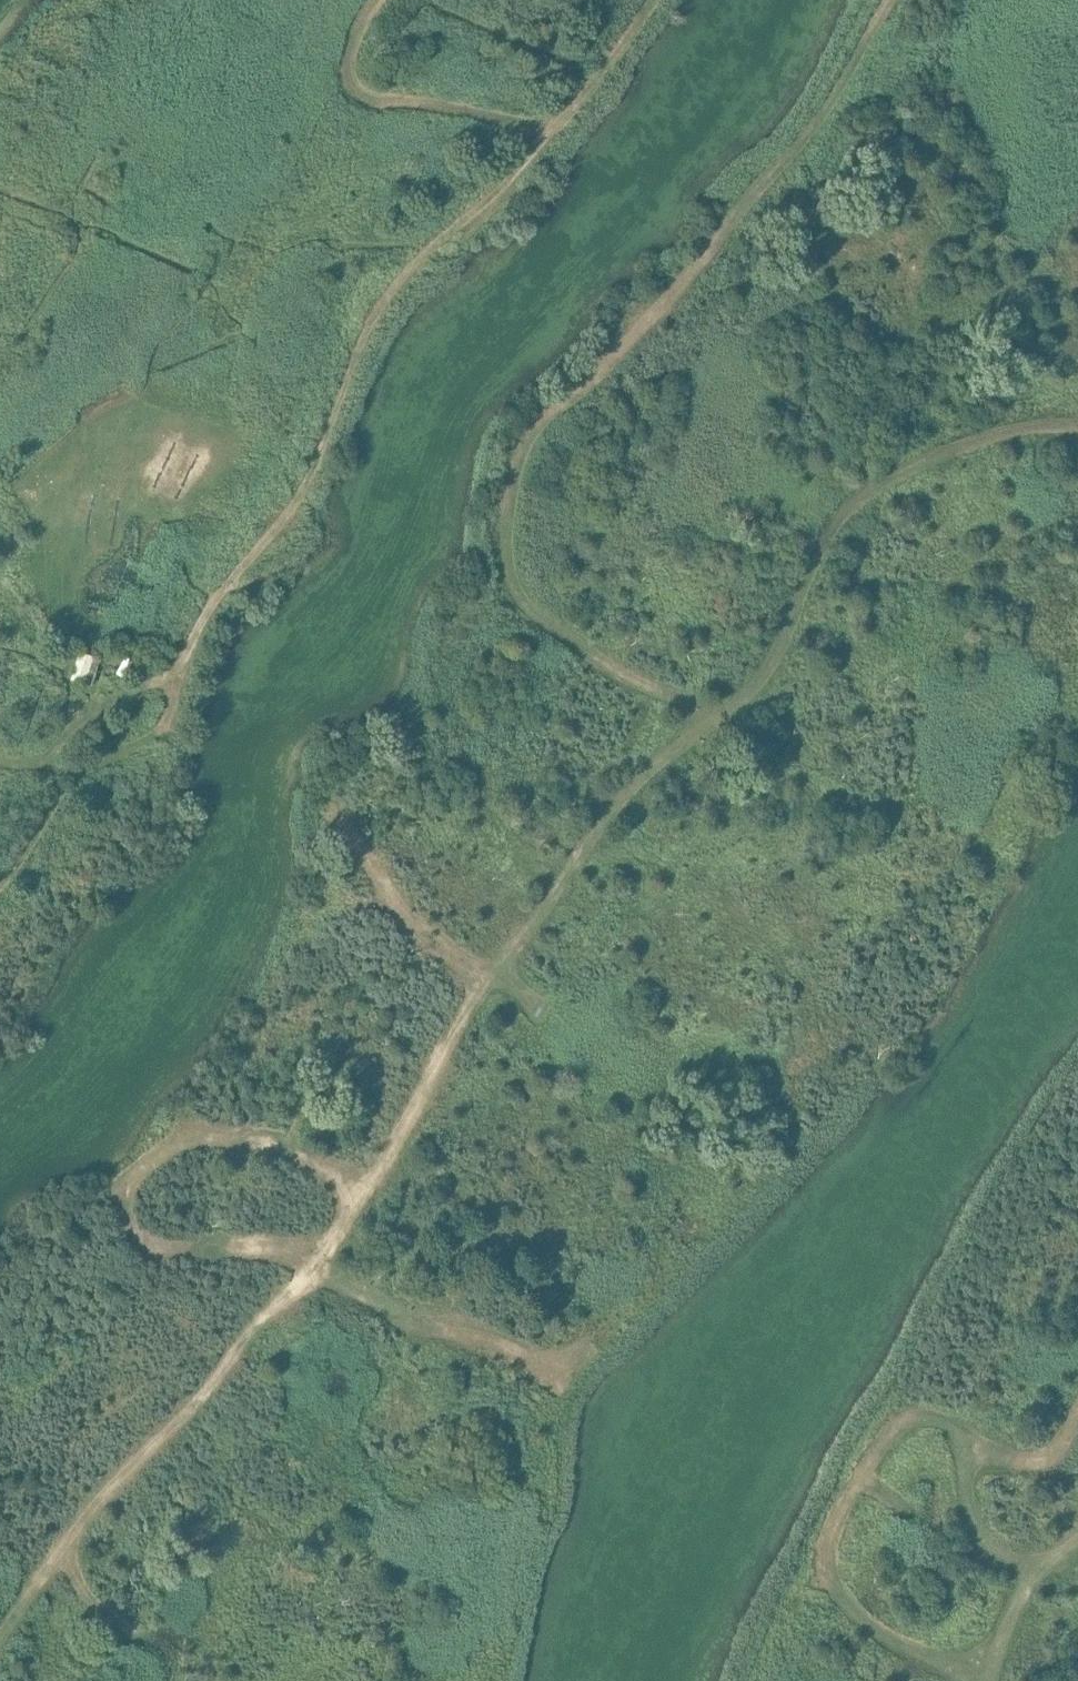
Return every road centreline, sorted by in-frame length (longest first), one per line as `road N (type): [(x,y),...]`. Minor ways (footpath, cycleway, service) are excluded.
road 1 (track): [(648,0),(599,78),(501,196),(399,279),(286,531),(230,587),(187,658),(170,719),(137,751),(78,773),(0,755)]

